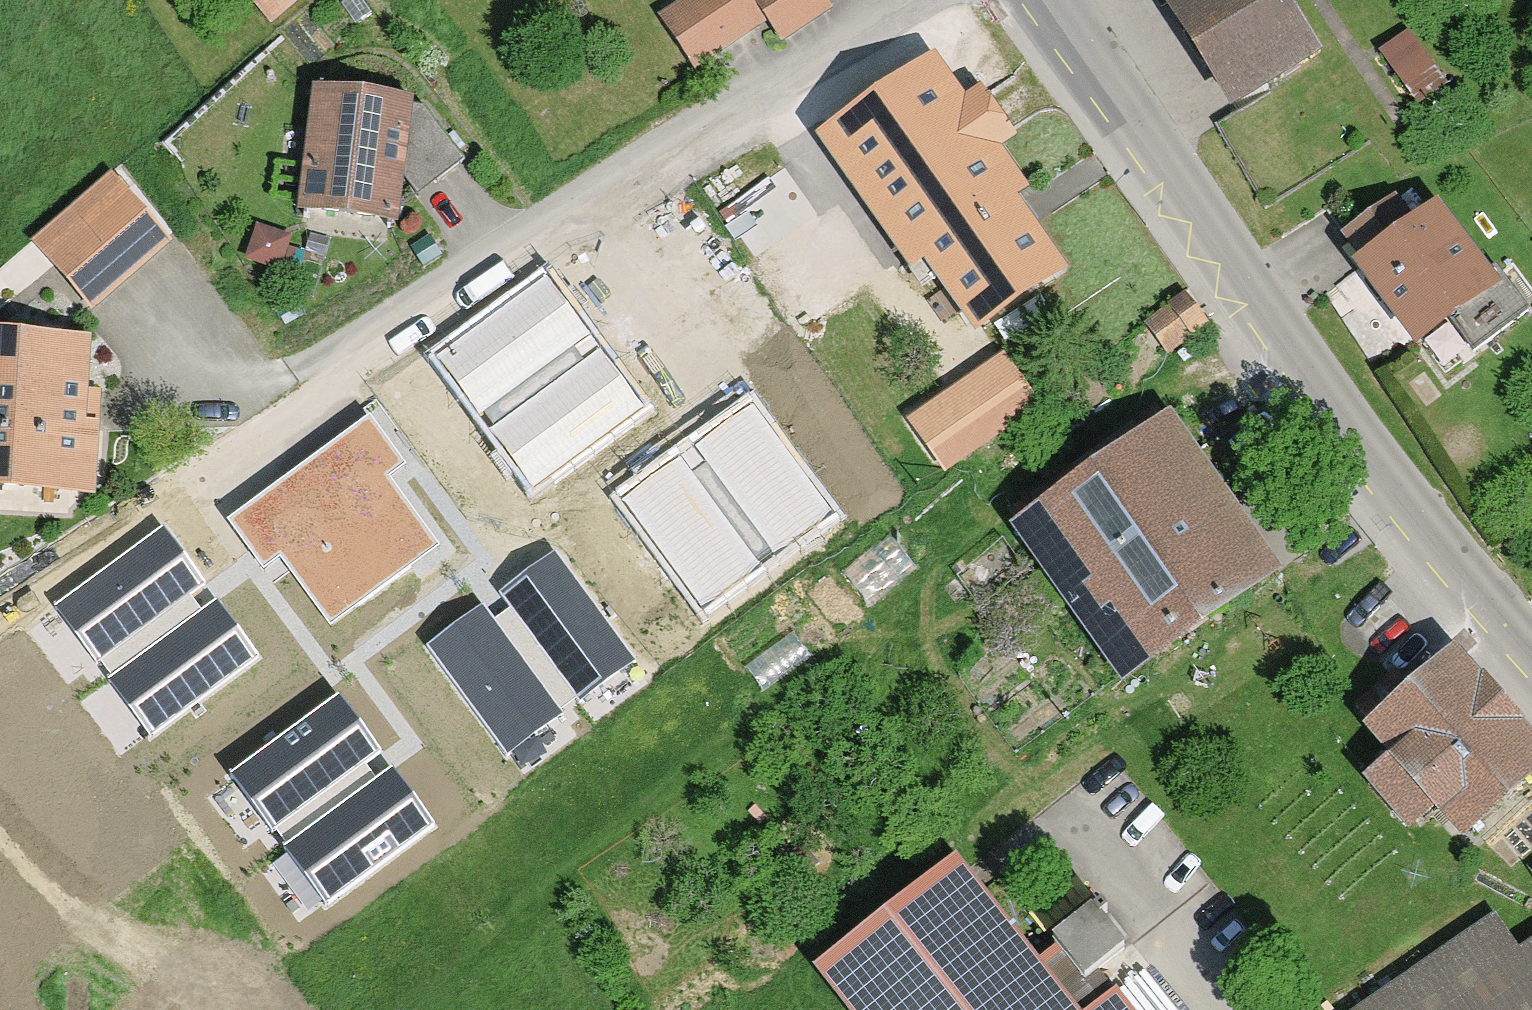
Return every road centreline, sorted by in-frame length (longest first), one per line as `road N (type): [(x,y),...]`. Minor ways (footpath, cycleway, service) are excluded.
road 1 (tertiary): [(1049,0),(1286,348),(1442,554),(1531,657)]

